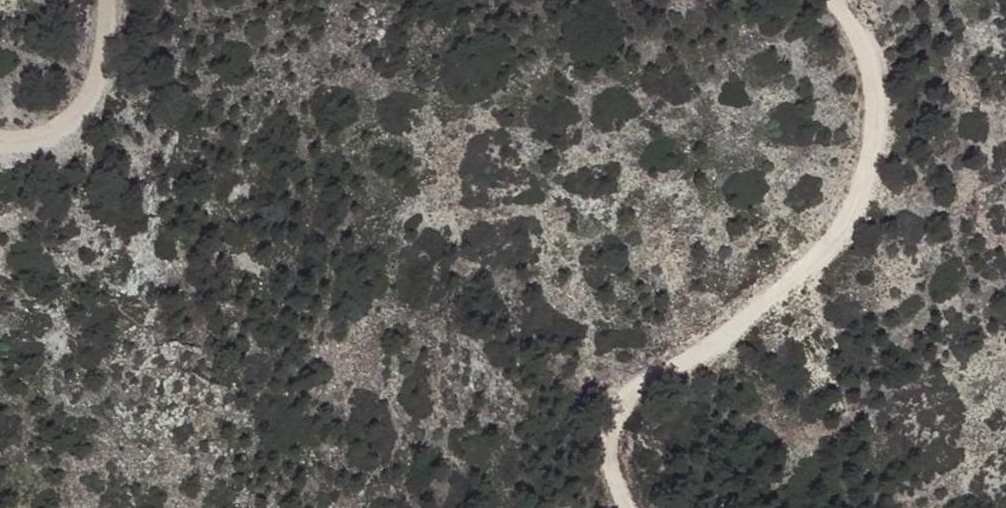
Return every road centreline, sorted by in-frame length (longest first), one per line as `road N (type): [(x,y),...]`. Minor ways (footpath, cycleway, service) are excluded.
road 1 (track): [(630,507),(613,421),(647,376),(791,283),(859,193),(873,140),(871,87),(854,35),(830,0)]
road 2 (track): [(112,0),(97,80),(45,132),(0,130)]

